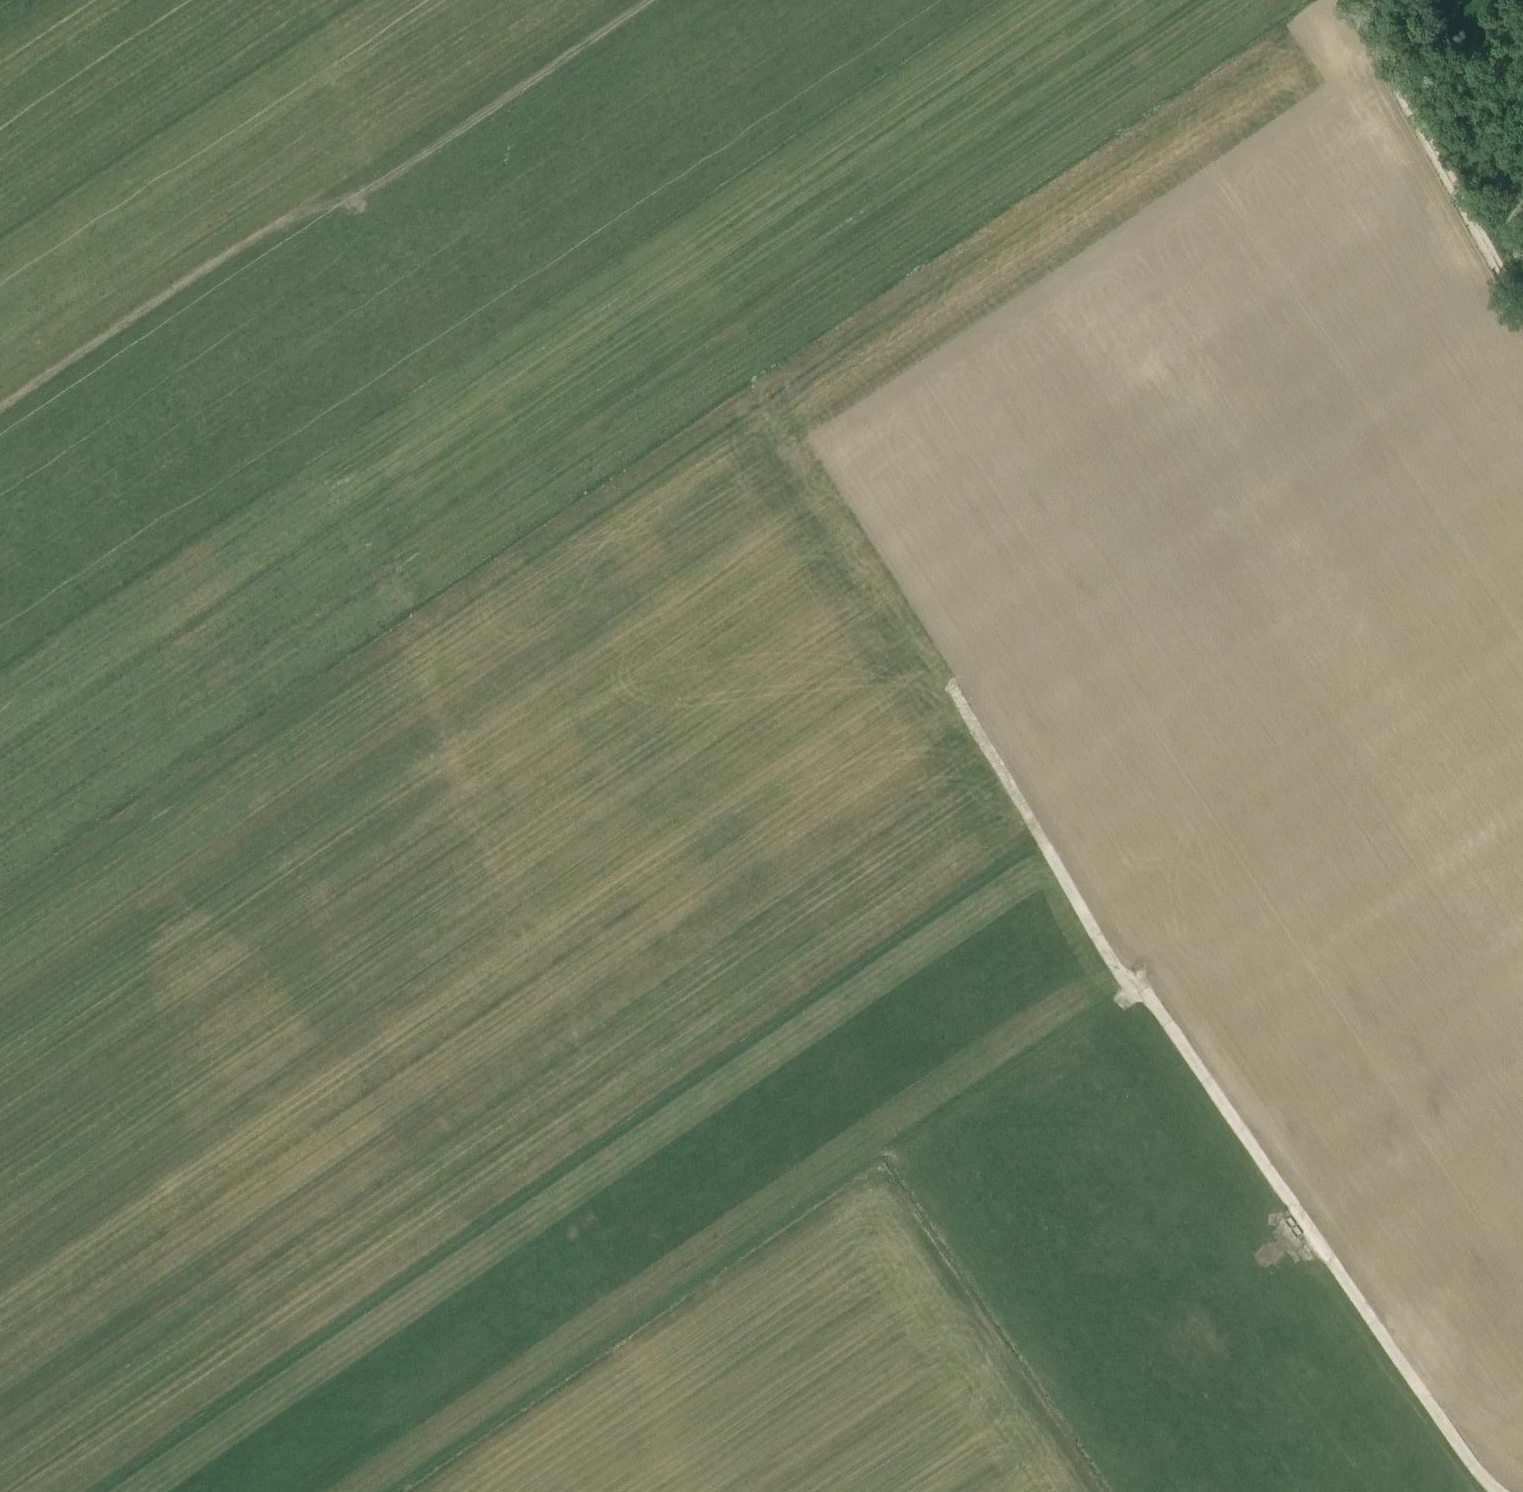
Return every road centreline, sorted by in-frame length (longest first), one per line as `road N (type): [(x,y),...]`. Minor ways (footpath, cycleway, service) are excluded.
road 1 (track): [(1498,1491),(1144,990),(1125,982),(952,685)]
road 2 (track): [(1522,300),(1354,0)]

